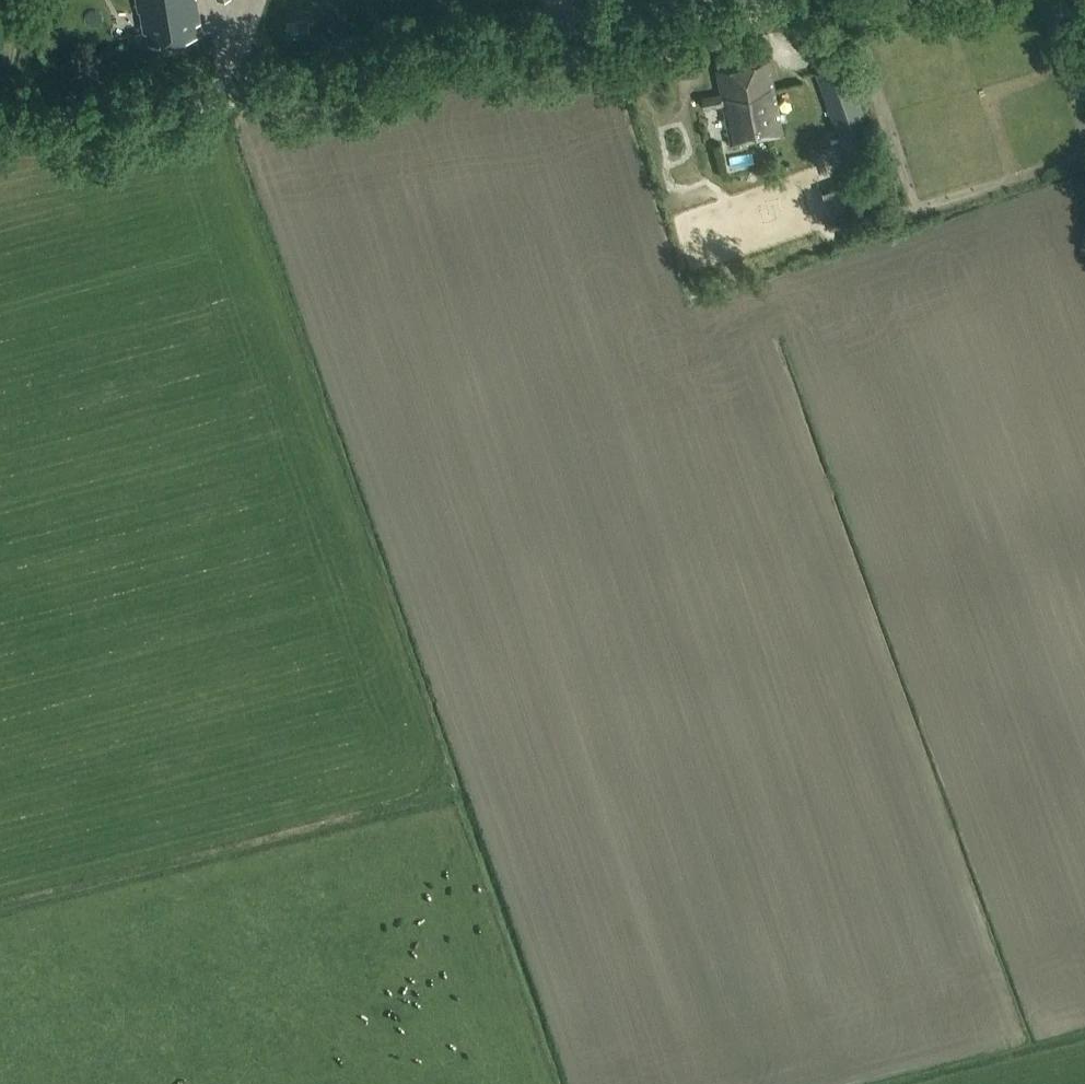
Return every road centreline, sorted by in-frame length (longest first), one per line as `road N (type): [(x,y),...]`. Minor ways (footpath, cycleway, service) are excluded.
road 1 (tertiary): [(759,0),(0,137)]

